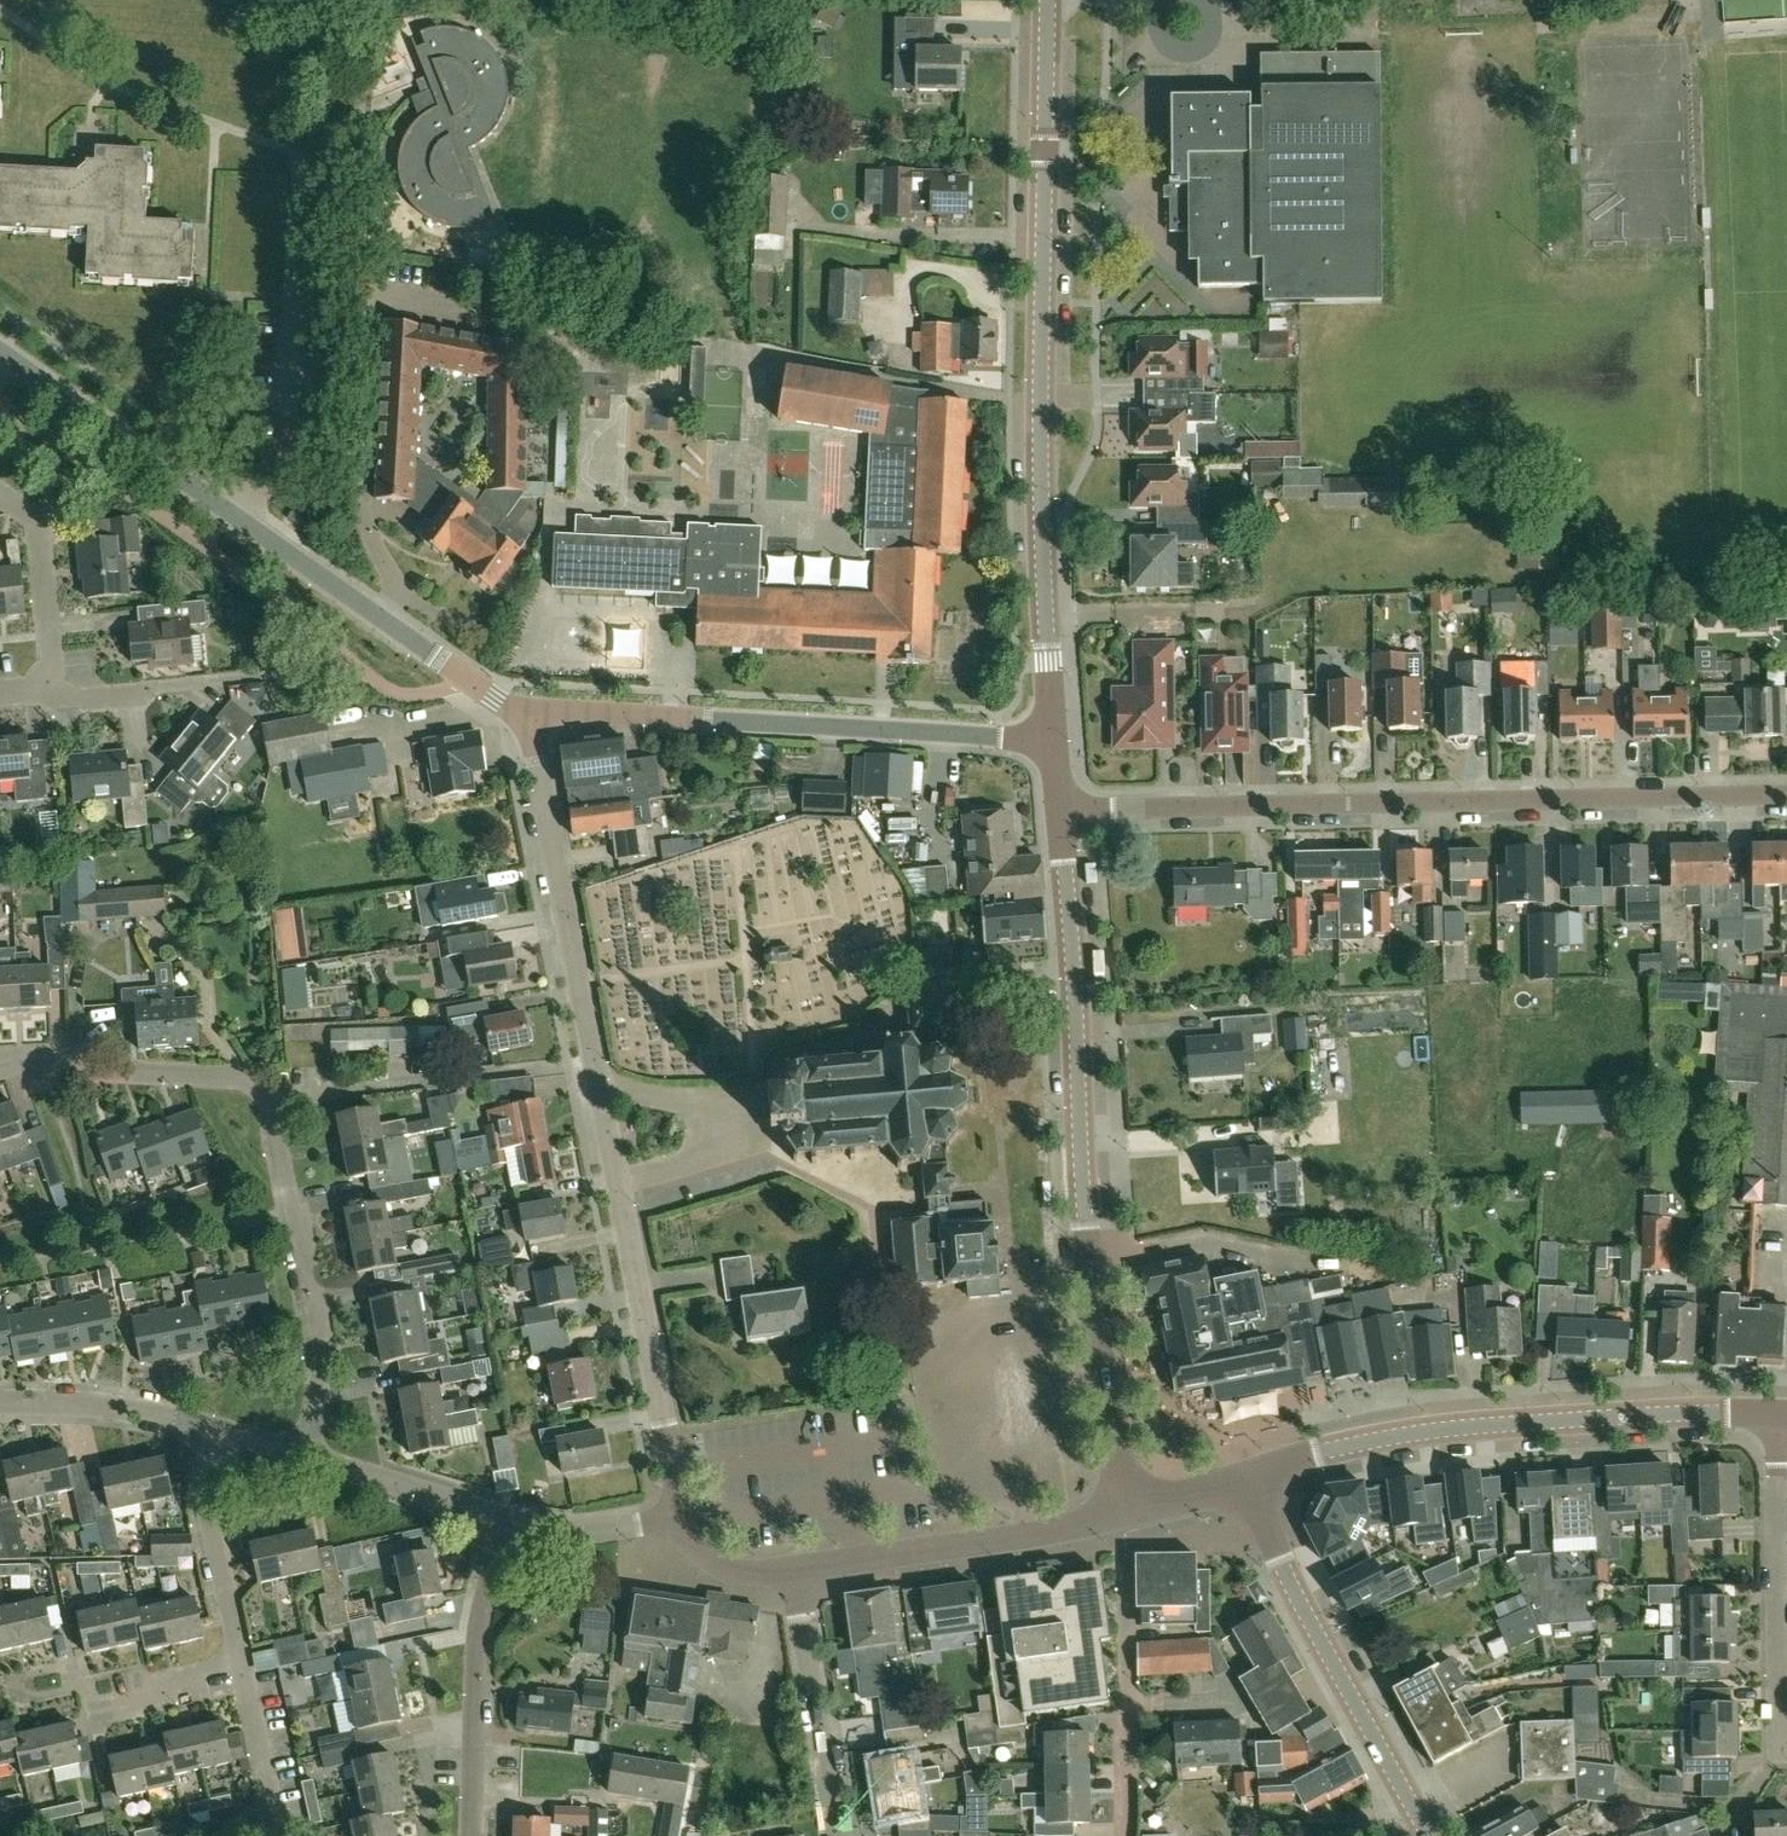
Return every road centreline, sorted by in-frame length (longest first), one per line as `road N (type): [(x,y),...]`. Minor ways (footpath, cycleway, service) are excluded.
road 1 (tertiary): [(524,712),(684,1518)]
road 2 (secondary): [(1054,740),(1041,479),(1047,0)]
road 3 (residential): [(1786,783),(1060,812)]
road 4 (secondary): [(1128,1513),(1096,1318),(1060,812)]
road 5 (residential): [(304,1457),(317,1388),(315,1327),(267,1100),(245,1078),(0,1065)]
road 6 (tertiary): [(524,712),(0,349)]
road 7 (secondary): [(1243,1481),(1314,1456),(1436,1432),(1773,1413)]
road 8 (tertiary): [(1054,740),(524,712)]
road 9 (secondary): [(1431,1835),(1296,1596),(1243,1481)]
road 10 (tertiary): [(797,1570),(1128,1513)]
road 11 (residential): [(1128,1513),(1124,1835)]
road 12 (residential): [(473,1835),(480,1628),(499,1517)]
road 13 (residential): [(838,1835),(797,1570)]
road 14 (residential): [(245,1657),(185,1415)]
road 15 (residential): [(1786,1651),(1773,1413)]
road 16 (residential): [(47,696),(38,524),(0,492)]
road 17 (unclassified): [(499,1517),(304,1457)]
road 18 (unclassified): [(684,1518),(593,1533),(499,1517)]
road 19 (unclassified): [(185,1415),(0,1403)]
road 20 (residential): [(288,1823),(245,1657)]
road 21 (residential): [(87,1707),(168,1690),(195,1668),(245,1657)]
road 22 (tertiary): [(684,1518),(691,1541),(726,1569),(797,1570)]
road 23 (unclassified): [(304,1457),(185,1415)]

